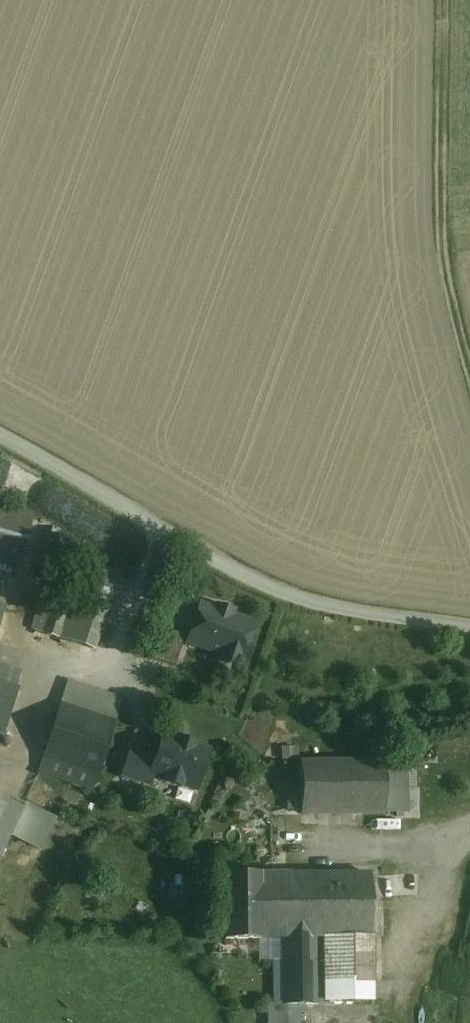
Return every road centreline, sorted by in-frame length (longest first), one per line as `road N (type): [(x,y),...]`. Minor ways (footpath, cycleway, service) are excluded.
road 1 (unclassified): [(469,628),(301,601),(0,440)]
road 2 (track): [(469,367),(442,215),(444,0)]

